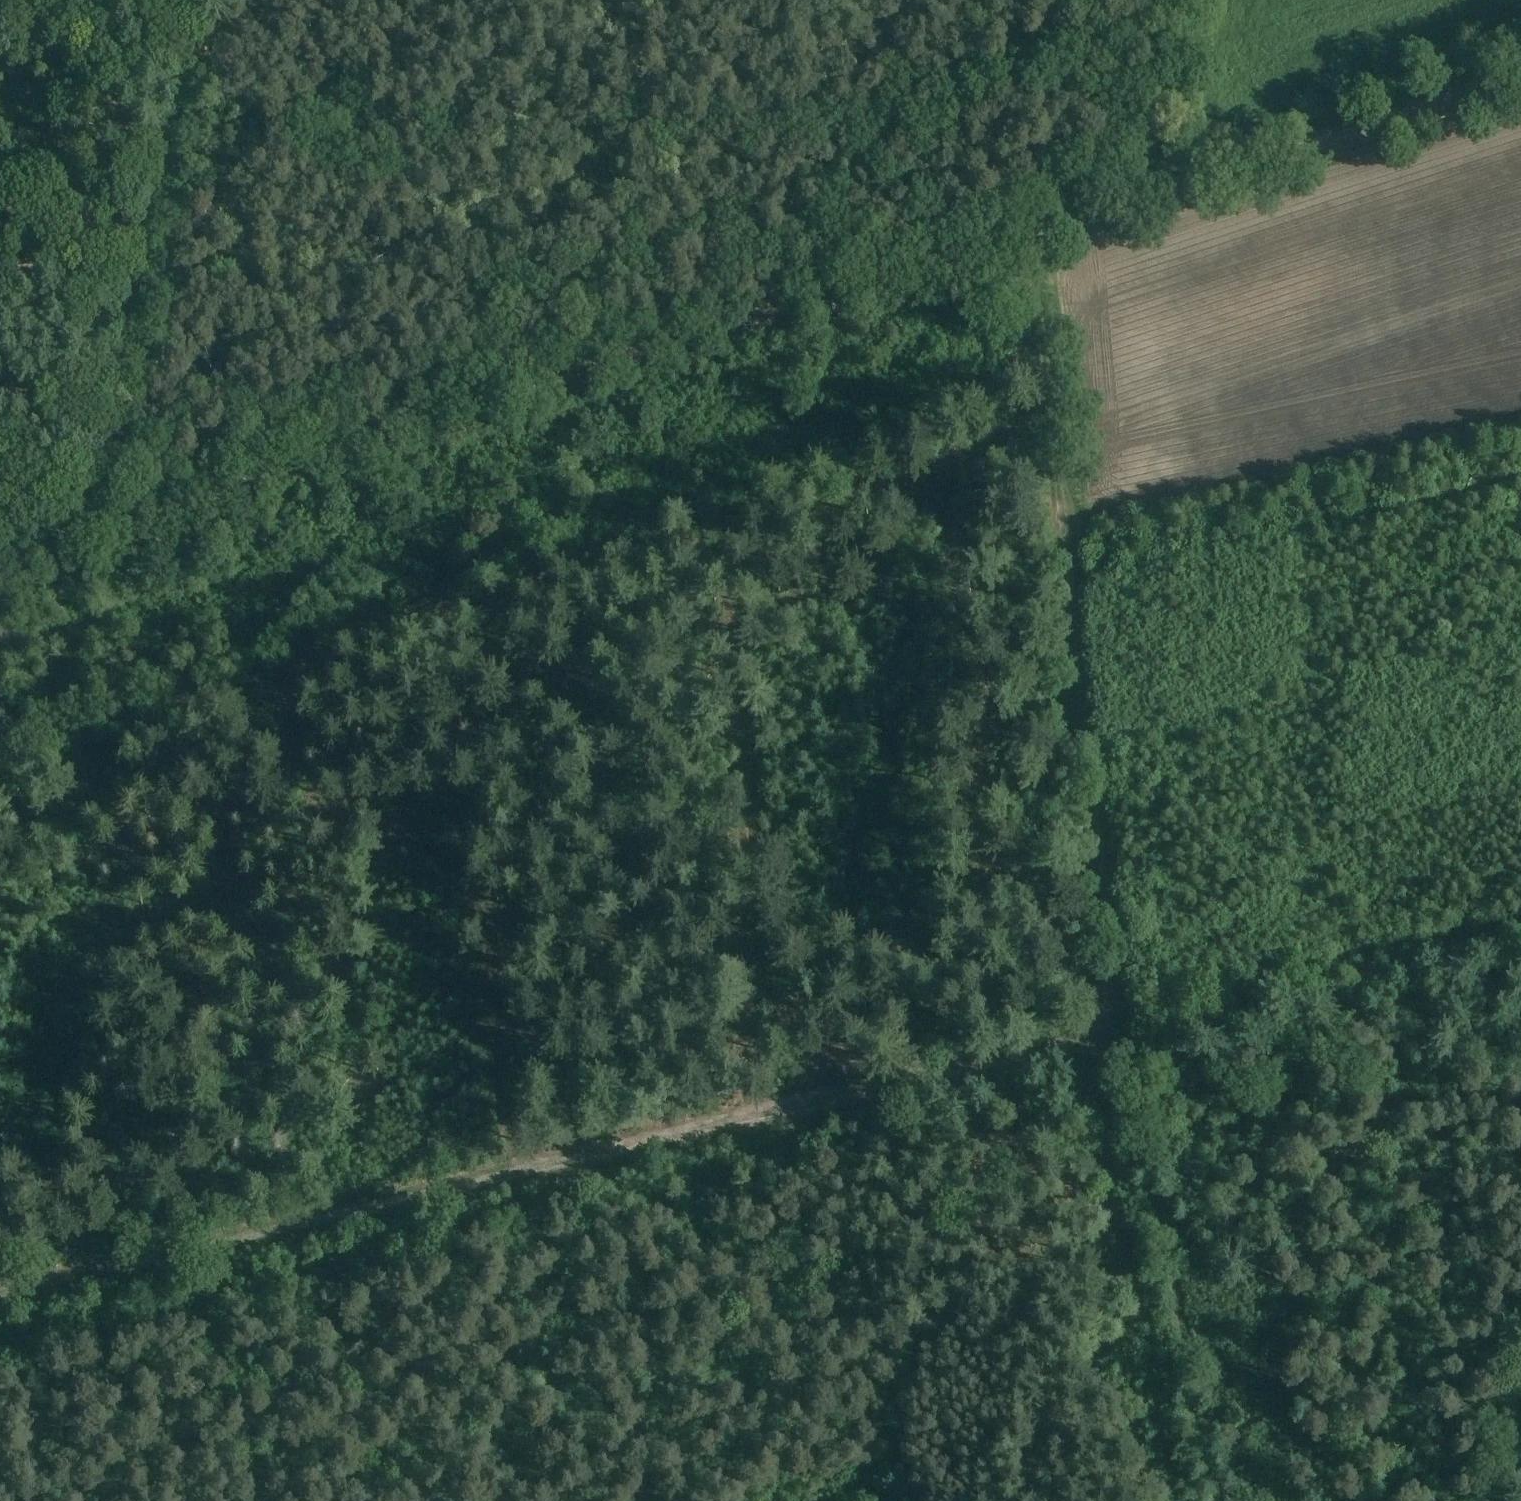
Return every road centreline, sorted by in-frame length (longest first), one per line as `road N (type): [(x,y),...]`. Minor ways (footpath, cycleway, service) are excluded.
road 1 (track): [(0,1291),(1067,1046),(1119,1017),(1028,238)]
road 2 (tertiary): [(0,565),(1520,81)]

